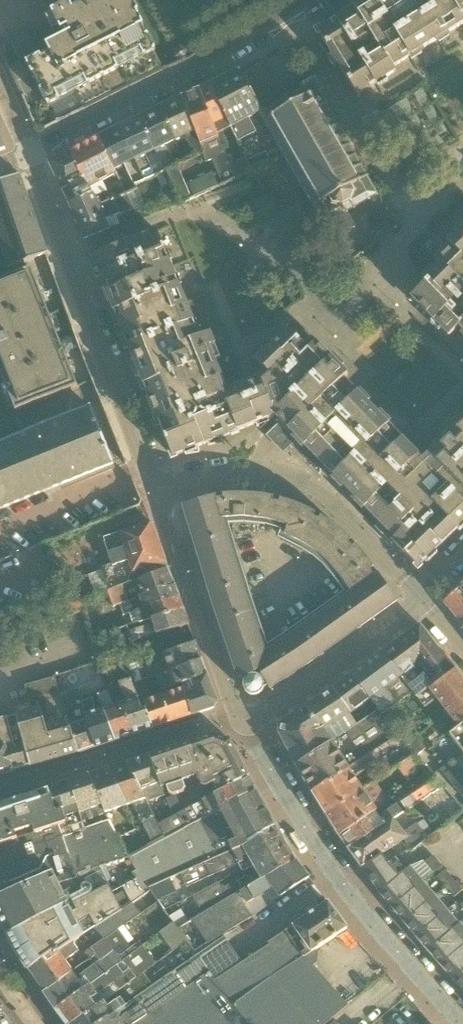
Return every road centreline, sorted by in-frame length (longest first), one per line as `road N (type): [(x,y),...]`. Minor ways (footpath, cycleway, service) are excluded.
road 1 (residential): [(31,153),(158,490)]
road 2 (residential): [(31,153),(313,0)]
road 3 (residential): [(158,490),(226,475),(304,485),(418,599)]
road 4 (residential): [(239,719),(223,717),(0,785)]
road 5 (residential): [(239,719),(158,490)]
road 6 (residential): [(418,599),(256,716),(239,719)]

